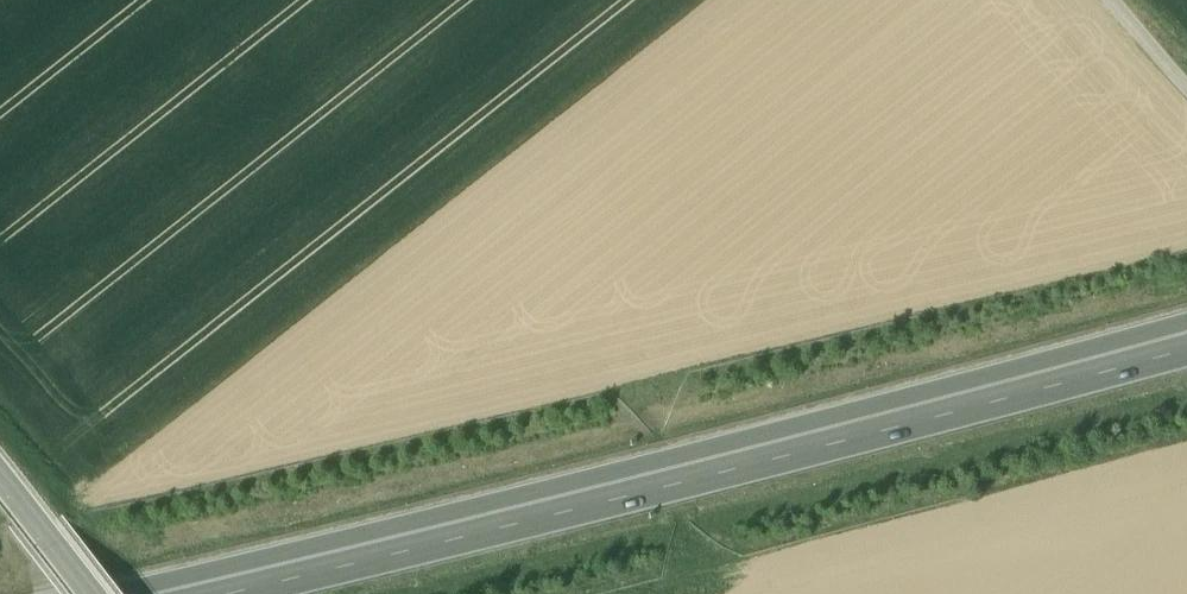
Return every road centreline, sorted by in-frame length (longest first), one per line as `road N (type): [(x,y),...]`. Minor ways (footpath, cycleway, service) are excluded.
road 1 (trunk): [(184,593),(1186,340)]
road 2 (unclassified): [(92,593),(0,479)]

